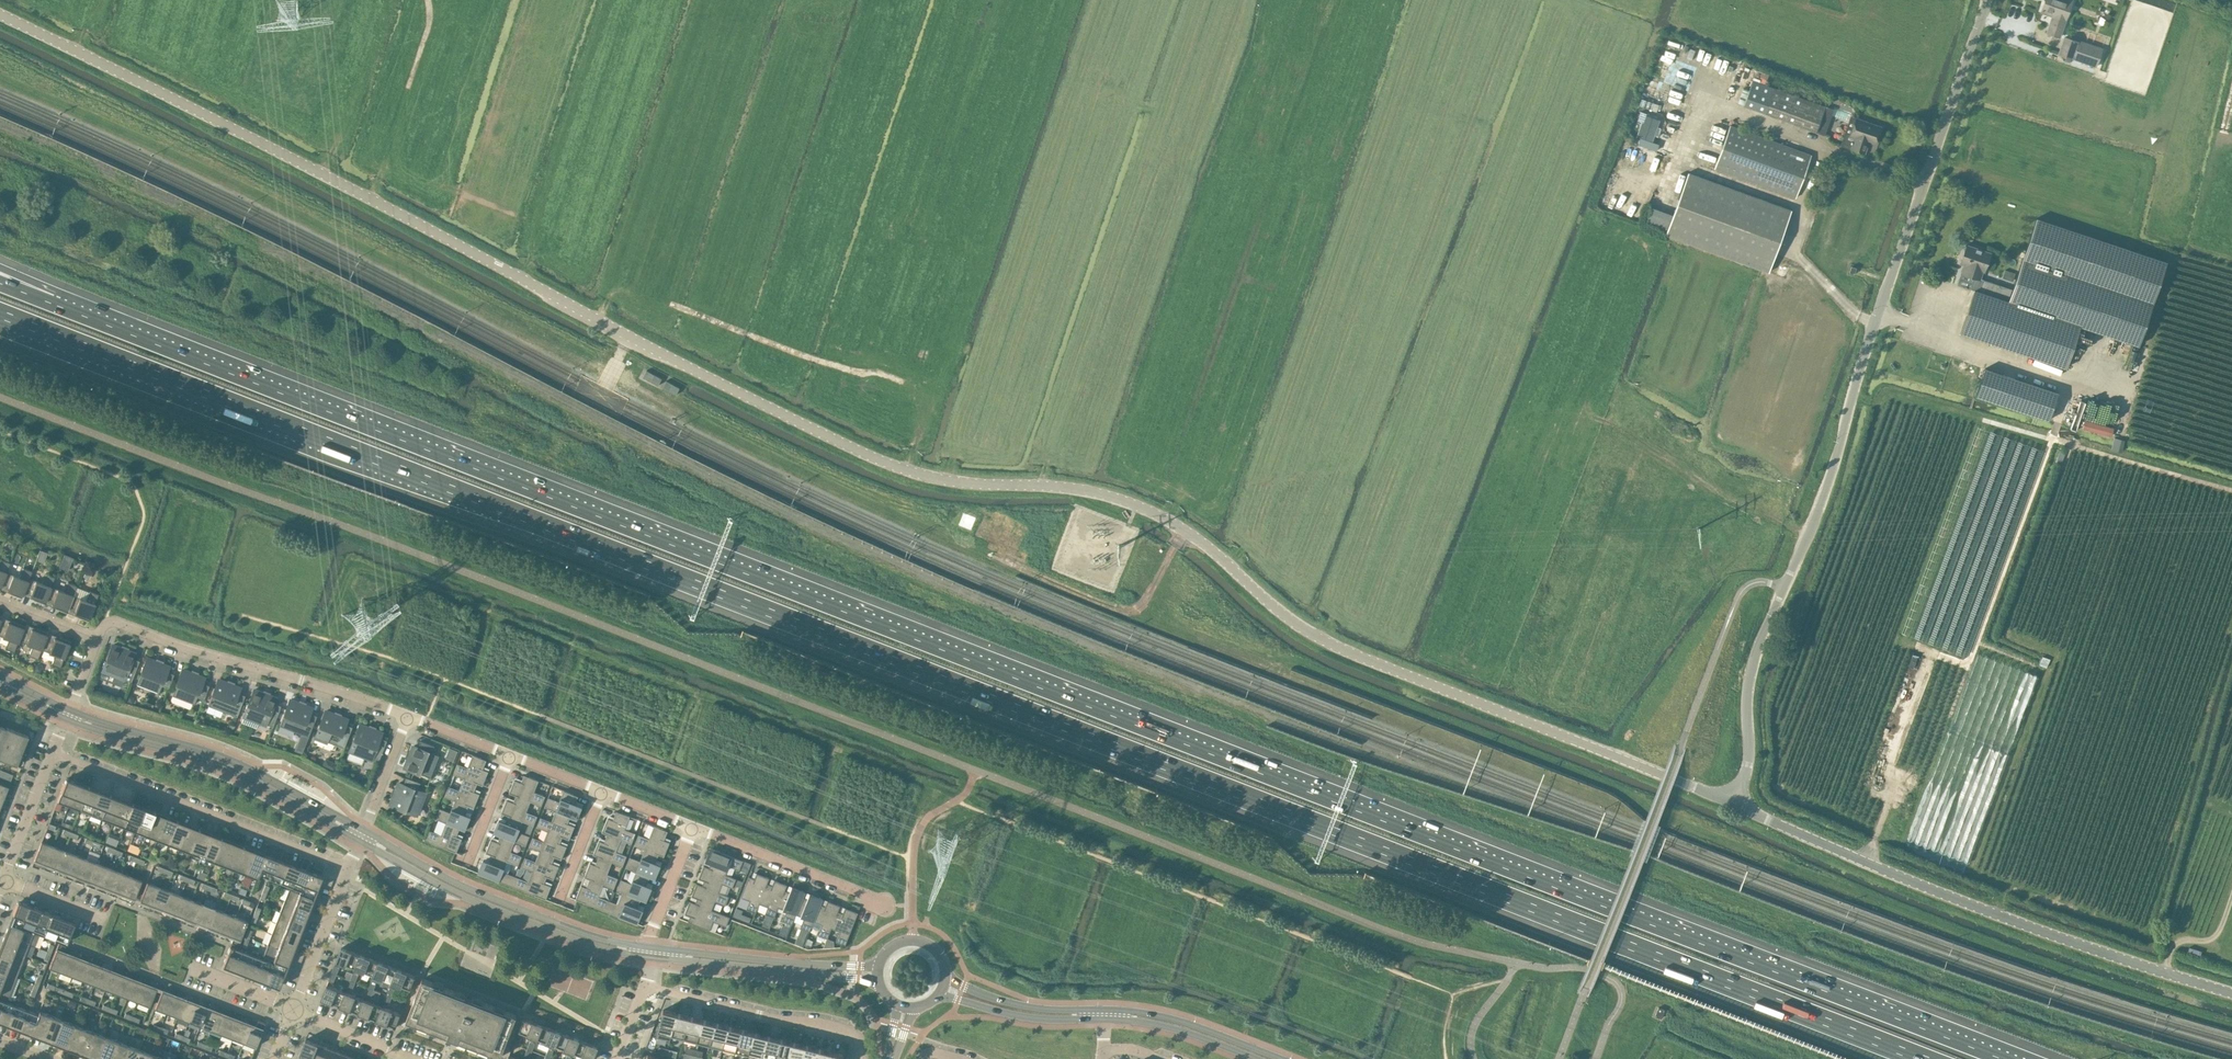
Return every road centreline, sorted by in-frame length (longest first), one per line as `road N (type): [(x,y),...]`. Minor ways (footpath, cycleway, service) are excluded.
road 1 (motorway): [(2004,1058),(54,304)]
road 2 (motorway): [(0,314),(1922,1058)]
road 3 (tertiary): [(1733,801),(1321,637),(1199,539),(1131,502),(1064,486),(948,479),(862,451),(0,12)]
road 4 (unclassified): [(1733,801),(1748,764),(1756,652),(1829,483),(1989,0)]
road 5 (tertiary): [(2231,991),(1980,907),(1733,801)]
road 6 (residential): [(96,639),(111,622),(408,717)]
road 7 (tertiary): [(66,719),(237,772),(361,842)]
road 8 (tertiary): [(365,831),(236,761),(70,711)]
road 9 (residential): [(52,757),(350,869)]
road 10 (tertiary): [(361,842),(480,903),(649,957)]
road 11 (tertiary): [(649,947),(589,934),(492,897),(365,831)]
road 12 (residential): [(644,989),(771,1022),(859,1033),(860,1049)]
road 13 (tertiary): [(649,957),(879,981)]
road 14 (tertiary): [(879,965),(649,947)]
road 15 (residential): [(692,827),(880,901)]
road 16 (tertiary): [(1284,1058),(1181,1020),(1103,1010)]
road 17 (tertiary): [(940,993),(1028,1018),(1103,1020)]
road 18 (tertiary): [(1103,1010),(1029,1006),(946,979)]
road 19 (tertiary): [(1103,1020),(1176,1029),(1257,1058)]
road 20 (residential): [(293,1011),(350,869)]
road 21 (residential): [(4,883),(52,757)]
road 22 (residential): [(410,1058),(293,1011)]
road 23 (residential): [(648,939),(692,827)]

